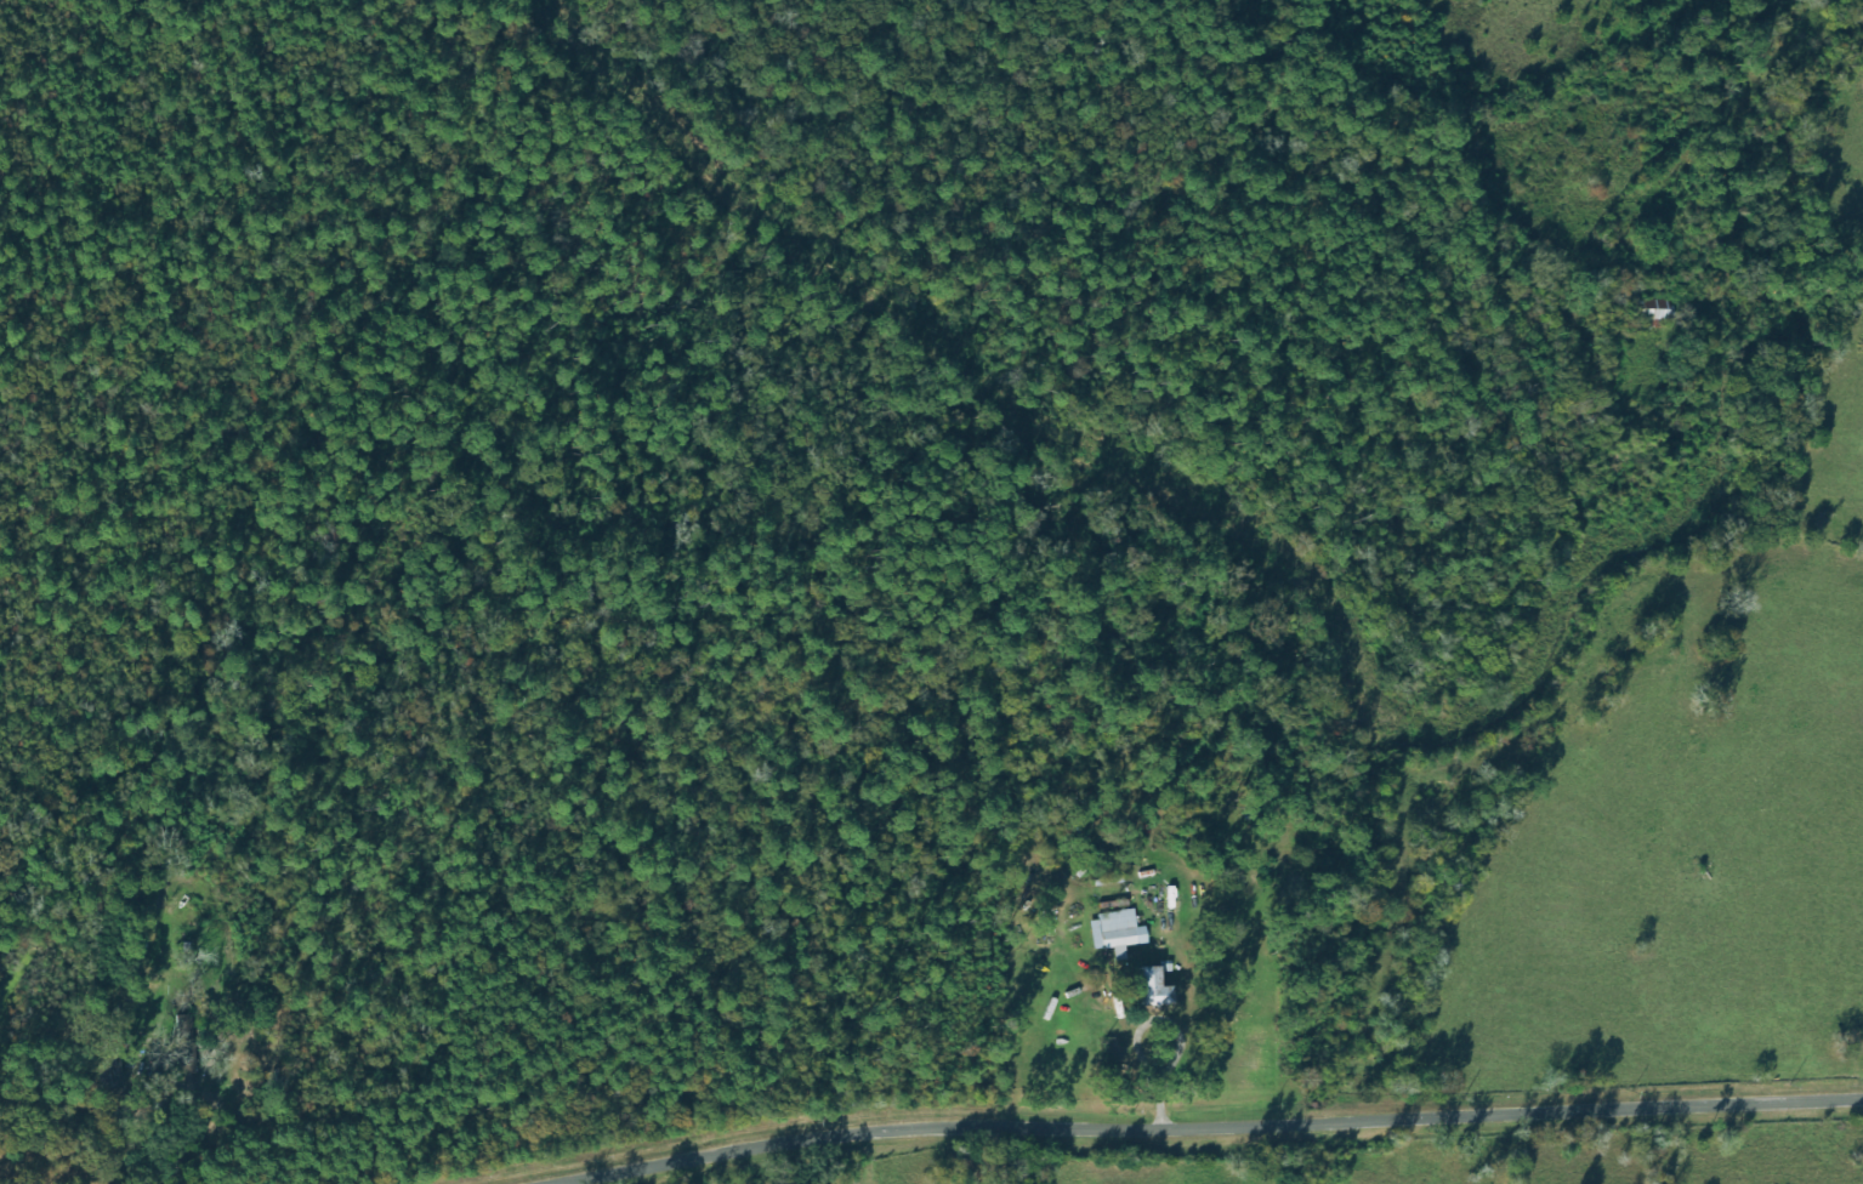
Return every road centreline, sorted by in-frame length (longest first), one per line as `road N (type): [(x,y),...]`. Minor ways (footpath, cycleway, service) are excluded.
road 1 (residential): [(1862,1095),(1170,1128),(882,1129),(554,1183)]

